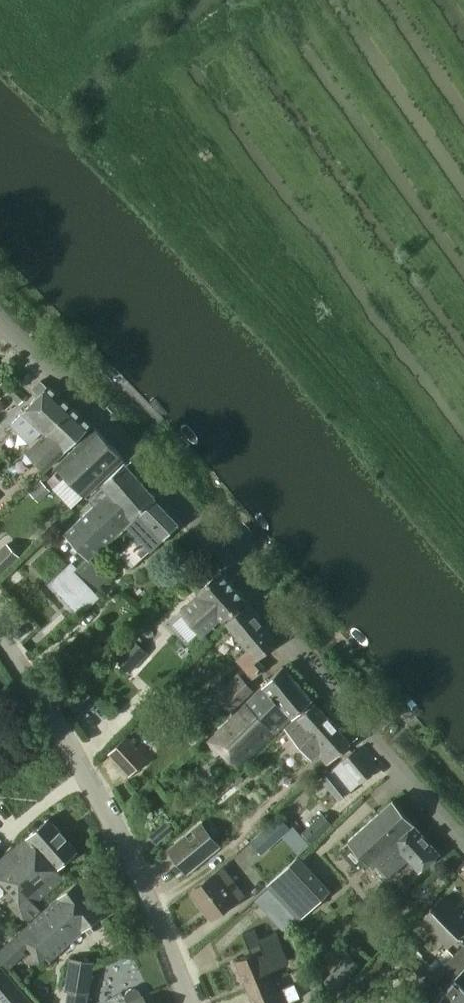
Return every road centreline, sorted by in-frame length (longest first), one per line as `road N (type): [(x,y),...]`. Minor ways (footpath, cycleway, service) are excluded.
road 1 (residential): [(463,843),(198,519),(0,322)]
road 2 (residential): [(188,1002),(104,805),(0,640)]

